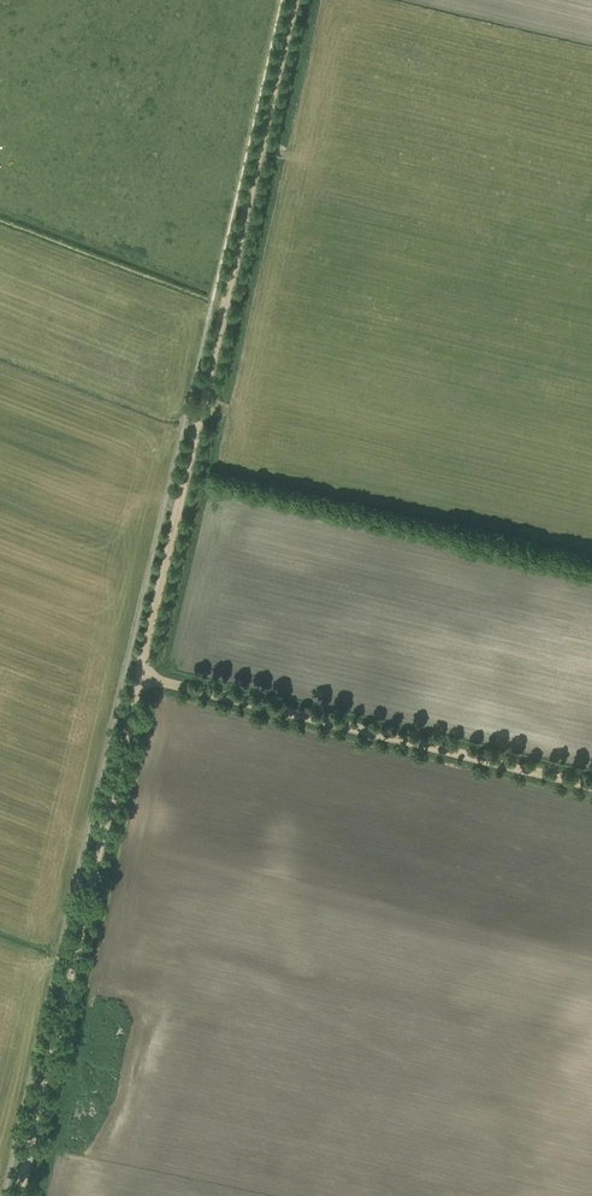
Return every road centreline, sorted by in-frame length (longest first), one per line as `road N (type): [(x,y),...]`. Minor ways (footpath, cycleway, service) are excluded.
road 1 (track): [(18,1195),(138,679)]
road 2 (track): [(138,679),(591,788)]
road 3 (track): [(138,679),(224,304)]
road 4 (track): [(224,304),(293,0)]

